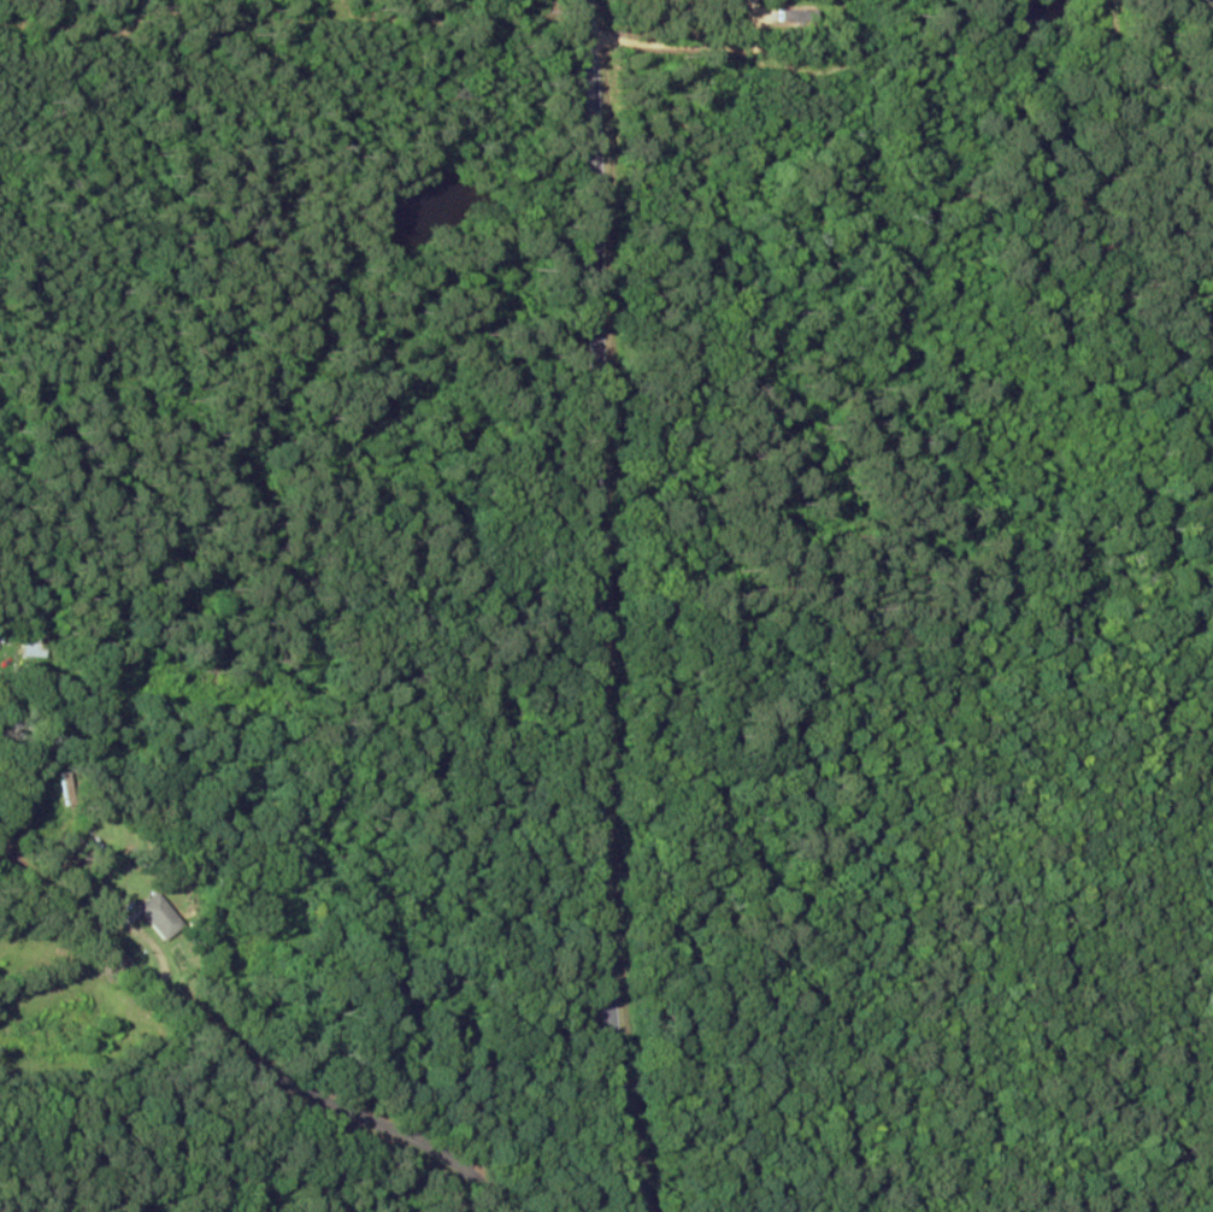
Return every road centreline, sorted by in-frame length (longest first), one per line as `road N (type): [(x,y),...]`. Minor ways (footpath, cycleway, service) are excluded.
road 1 (residential): [(651,1211),(620,1022),(592,0)]
road 2 (residential): [(478,1211),(453,1178),(189,1034),(46,901),(0,840)]

